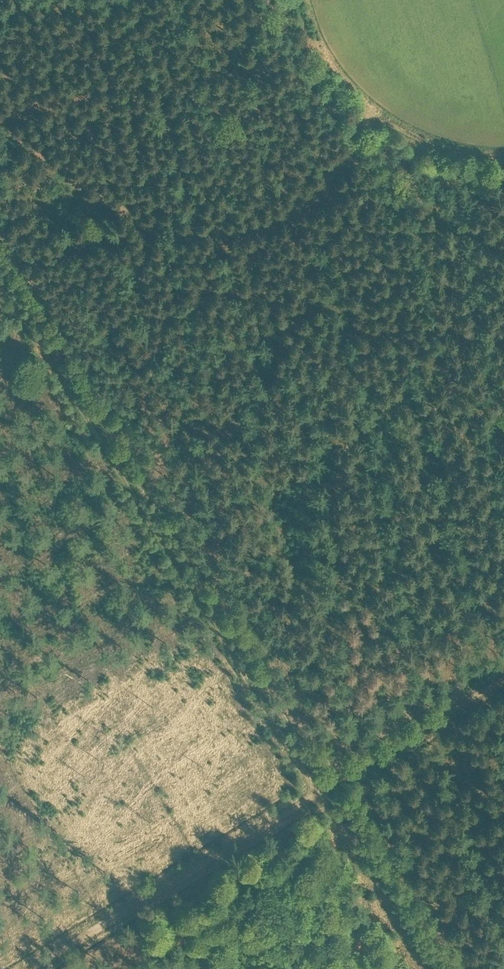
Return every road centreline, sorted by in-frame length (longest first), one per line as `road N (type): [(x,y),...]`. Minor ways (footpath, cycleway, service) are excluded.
road 1 (track): [(423,968),(0,282)]
road 2 (track): [(32,968),(503,680)]
road 3 (track): [(0,128),(127,211),(212,227),(244,224),(301,200),(362,119),(378,119)]

